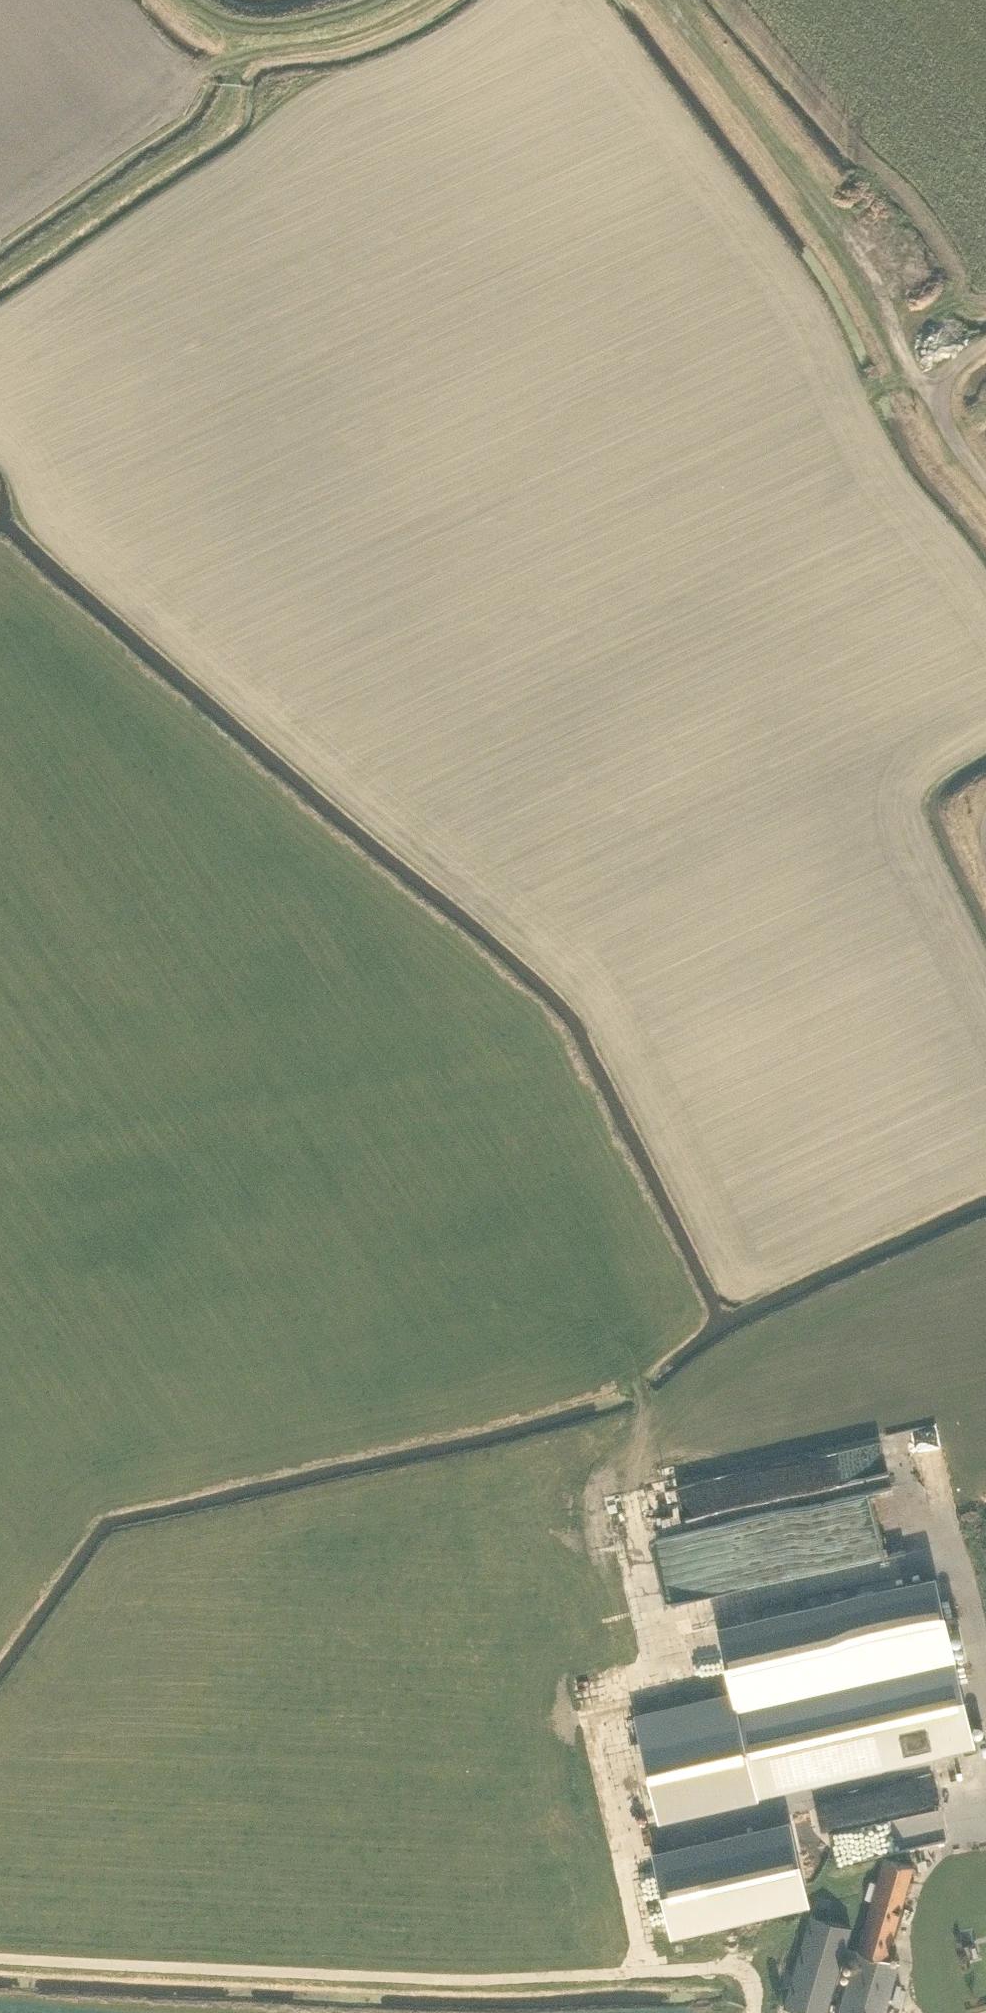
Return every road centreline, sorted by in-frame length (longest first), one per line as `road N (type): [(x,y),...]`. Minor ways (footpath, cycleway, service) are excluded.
road 1 (track): [(668,0),(843,239),(931,386)]
road 2 (track): [(0,272),(214,126),(224,110),(230,58)]
road 3 (track): [(188,79),(230,58),(381,25),(428,0)]
road 4 (track): [(191,0),(229,22),(259,27),(375,0)]

